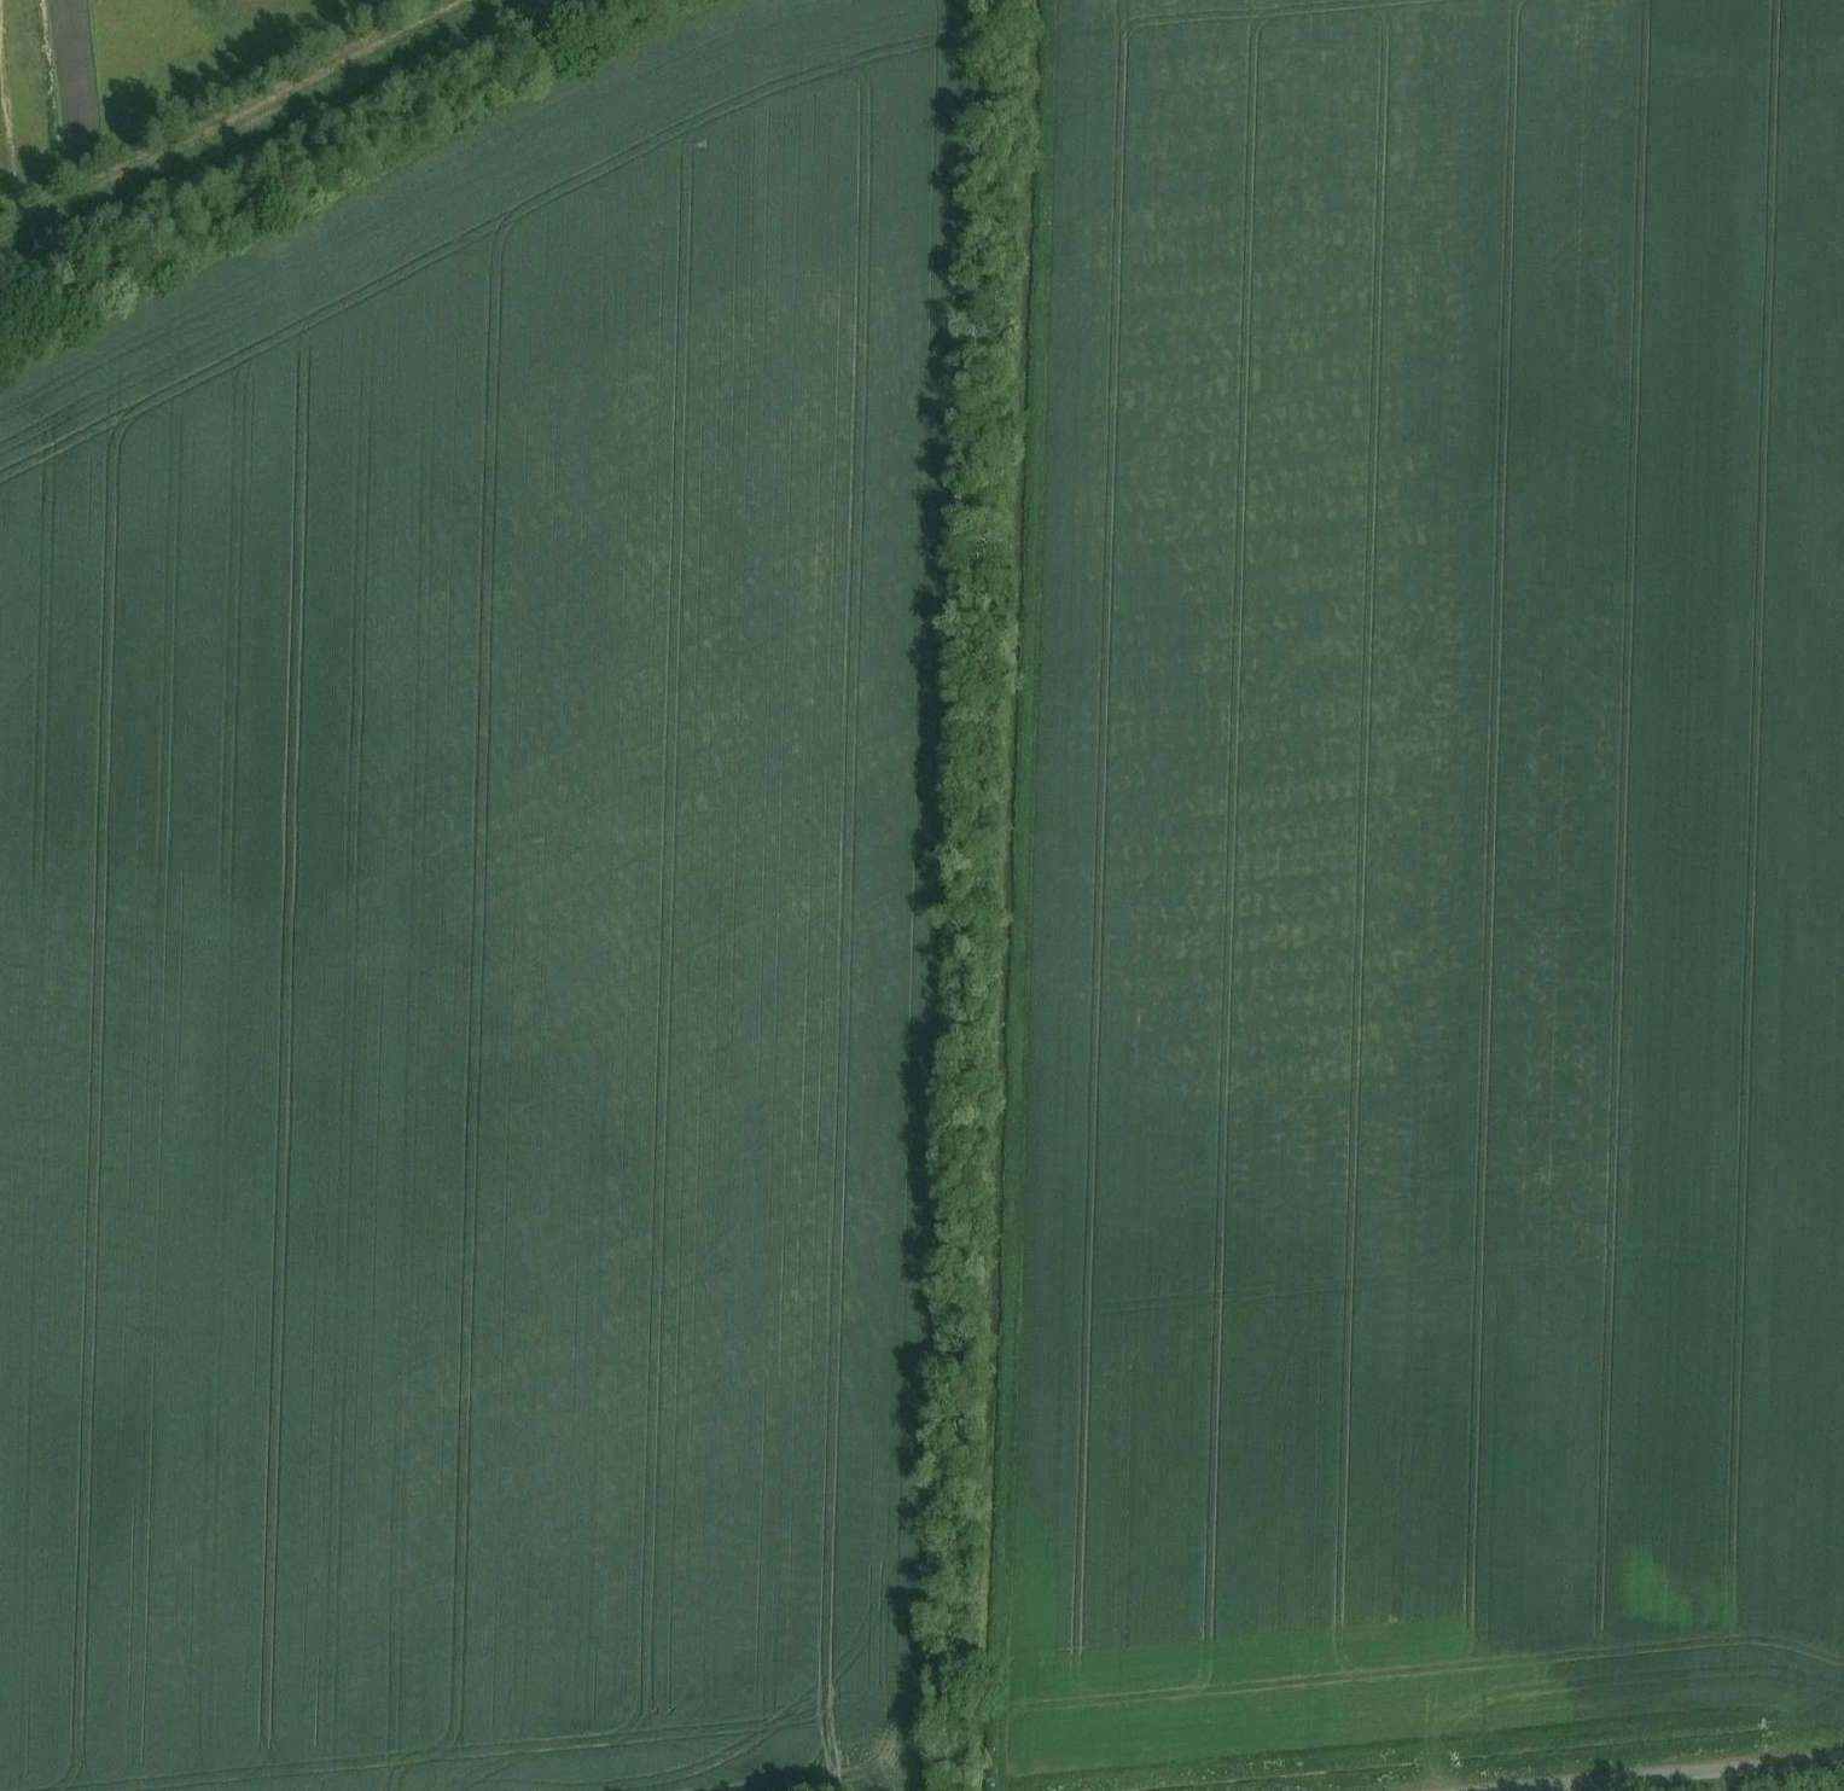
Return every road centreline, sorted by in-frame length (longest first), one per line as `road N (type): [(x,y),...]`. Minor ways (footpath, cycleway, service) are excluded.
road 1 (track): [(448,0),(0,232)]
road 2 (unclassified): [(1843,1758),(1479,1790)]

